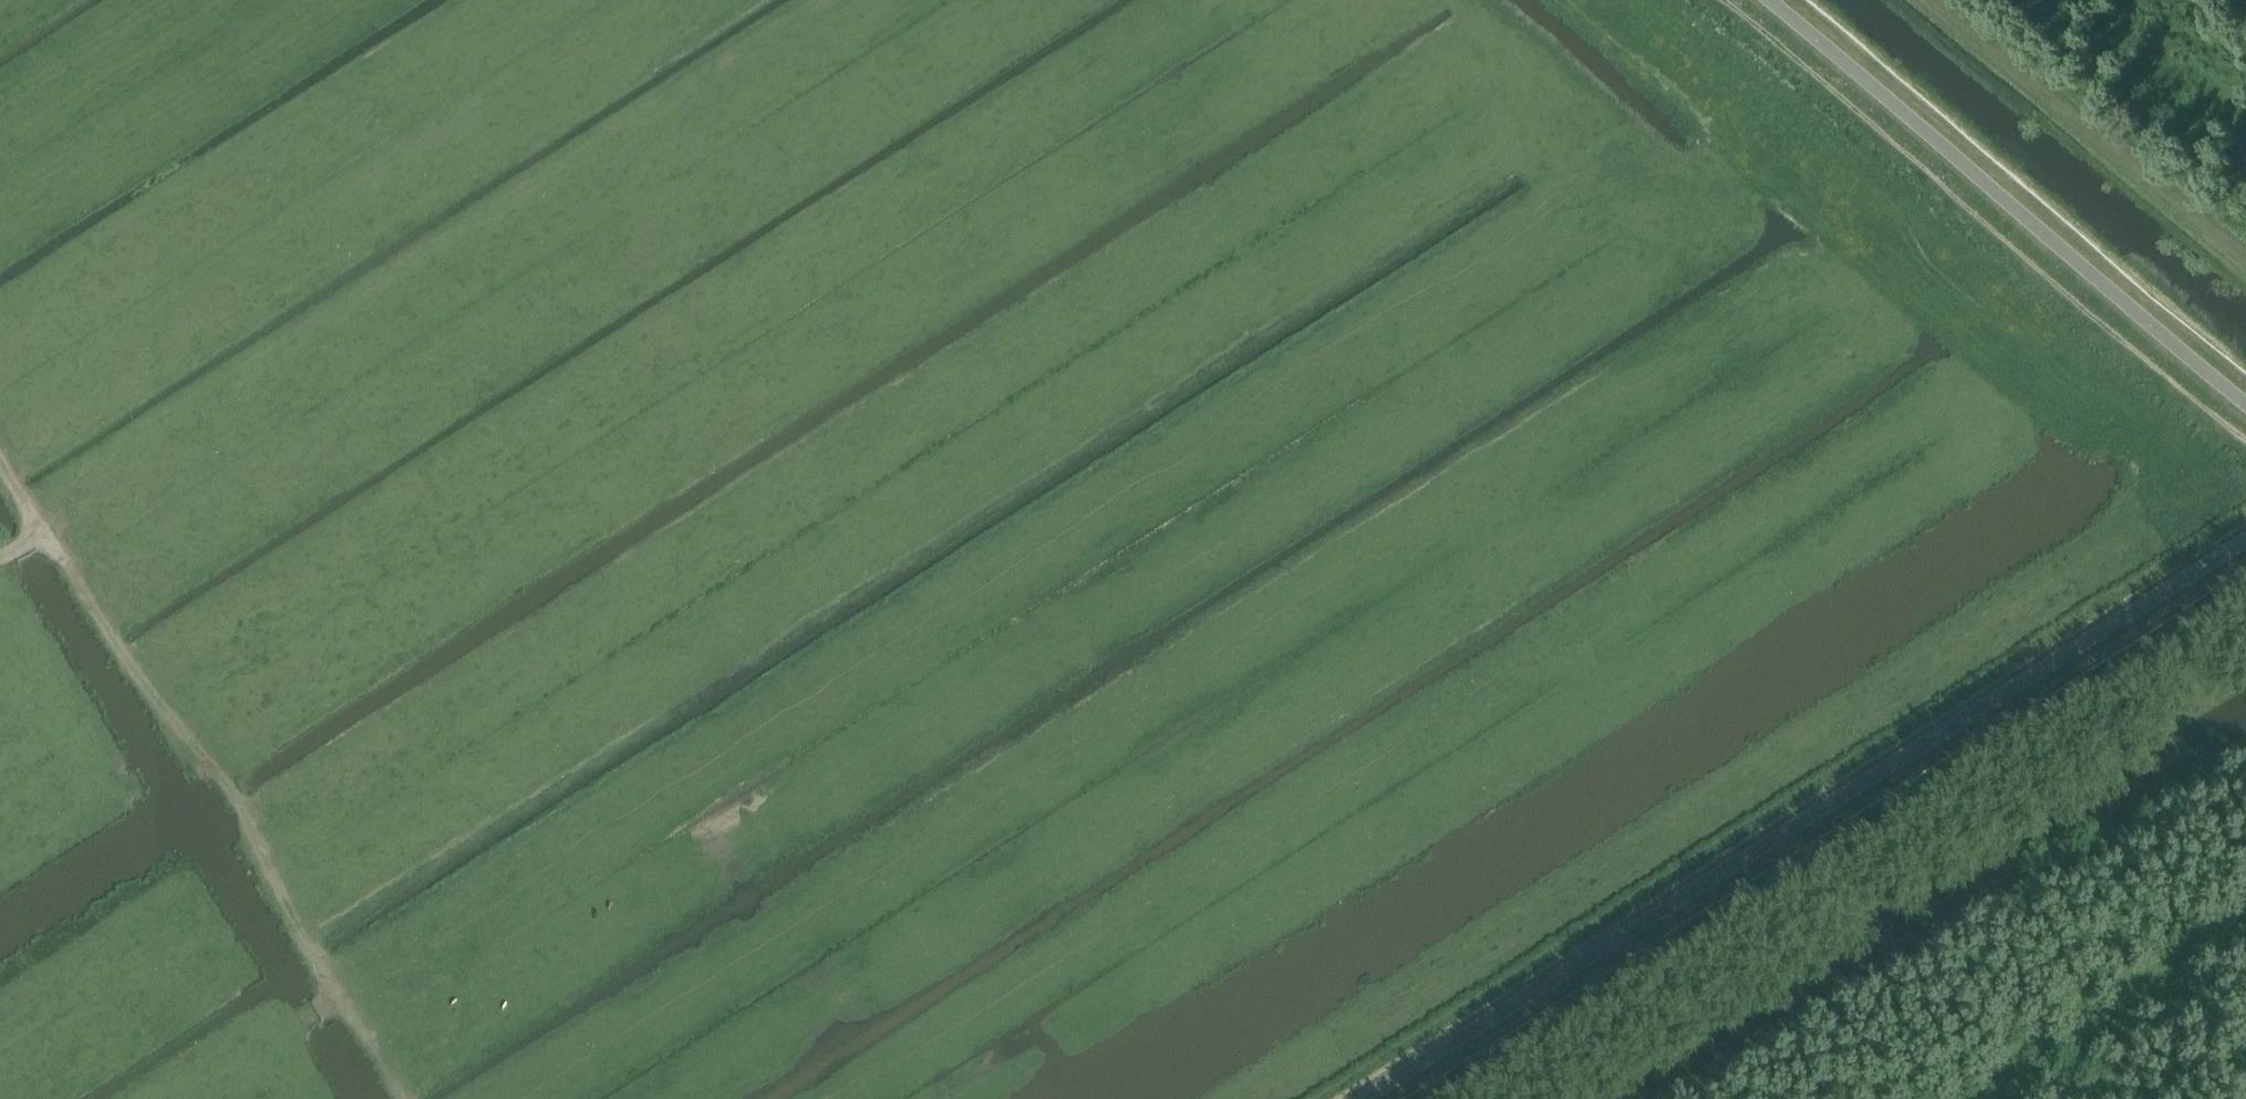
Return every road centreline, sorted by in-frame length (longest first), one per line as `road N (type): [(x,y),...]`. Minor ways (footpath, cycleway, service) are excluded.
road 1 (track): [(45,543),(234,795),(333,990),(403,1098)]
road 2 (track): [(0,557),(45,543),(0,450)]

